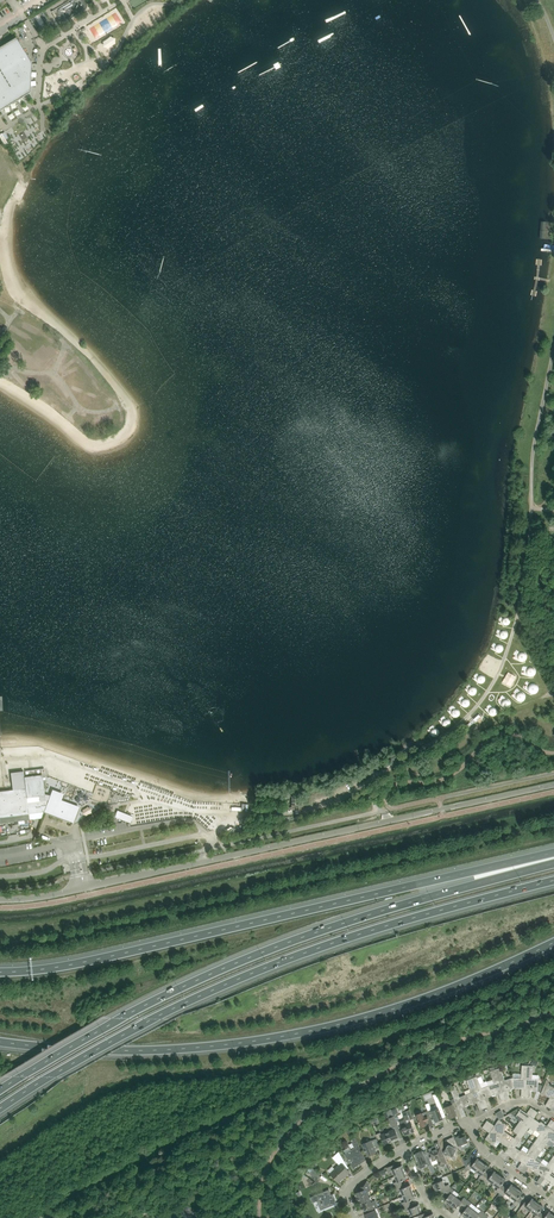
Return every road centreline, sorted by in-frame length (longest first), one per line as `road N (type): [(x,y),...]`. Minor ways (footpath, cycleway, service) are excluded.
road 1 (motorway): [(0,1109),(151,1019),(253,973),(398,922),(553,881)]
road 2 (motorway): [(553,863),(248,958),(120,1018),(0,1090)]
road 3 (motorway): [(0,1042),(150,1050),(268,1039),(409,1005),(553,943)]
road 4 (unclassified): [(0,900),(553,784)]
road 5 (motorway): [(553,857),(97,959),(0,971)]

